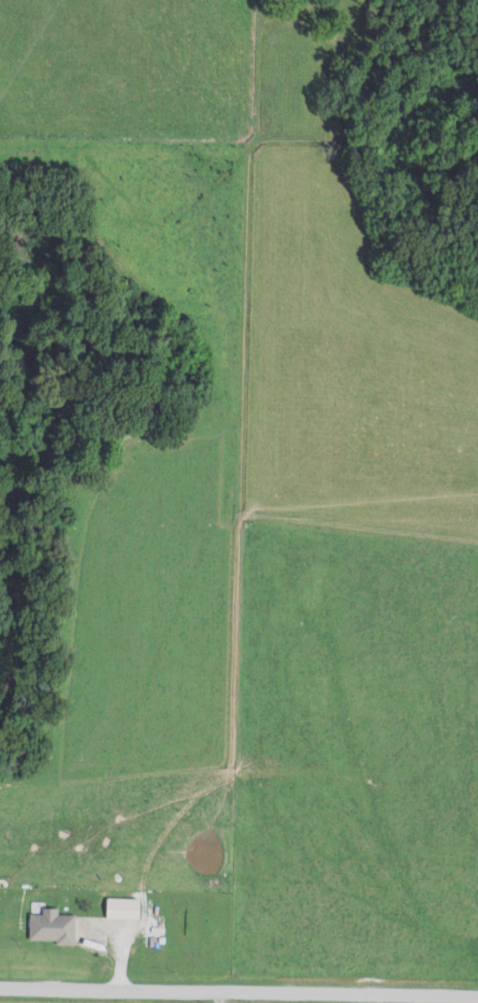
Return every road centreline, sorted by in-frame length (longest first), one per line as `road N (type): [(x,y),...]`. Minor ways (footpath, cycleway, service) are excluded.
road 1 (residential): [(477,996),(0,984)]

